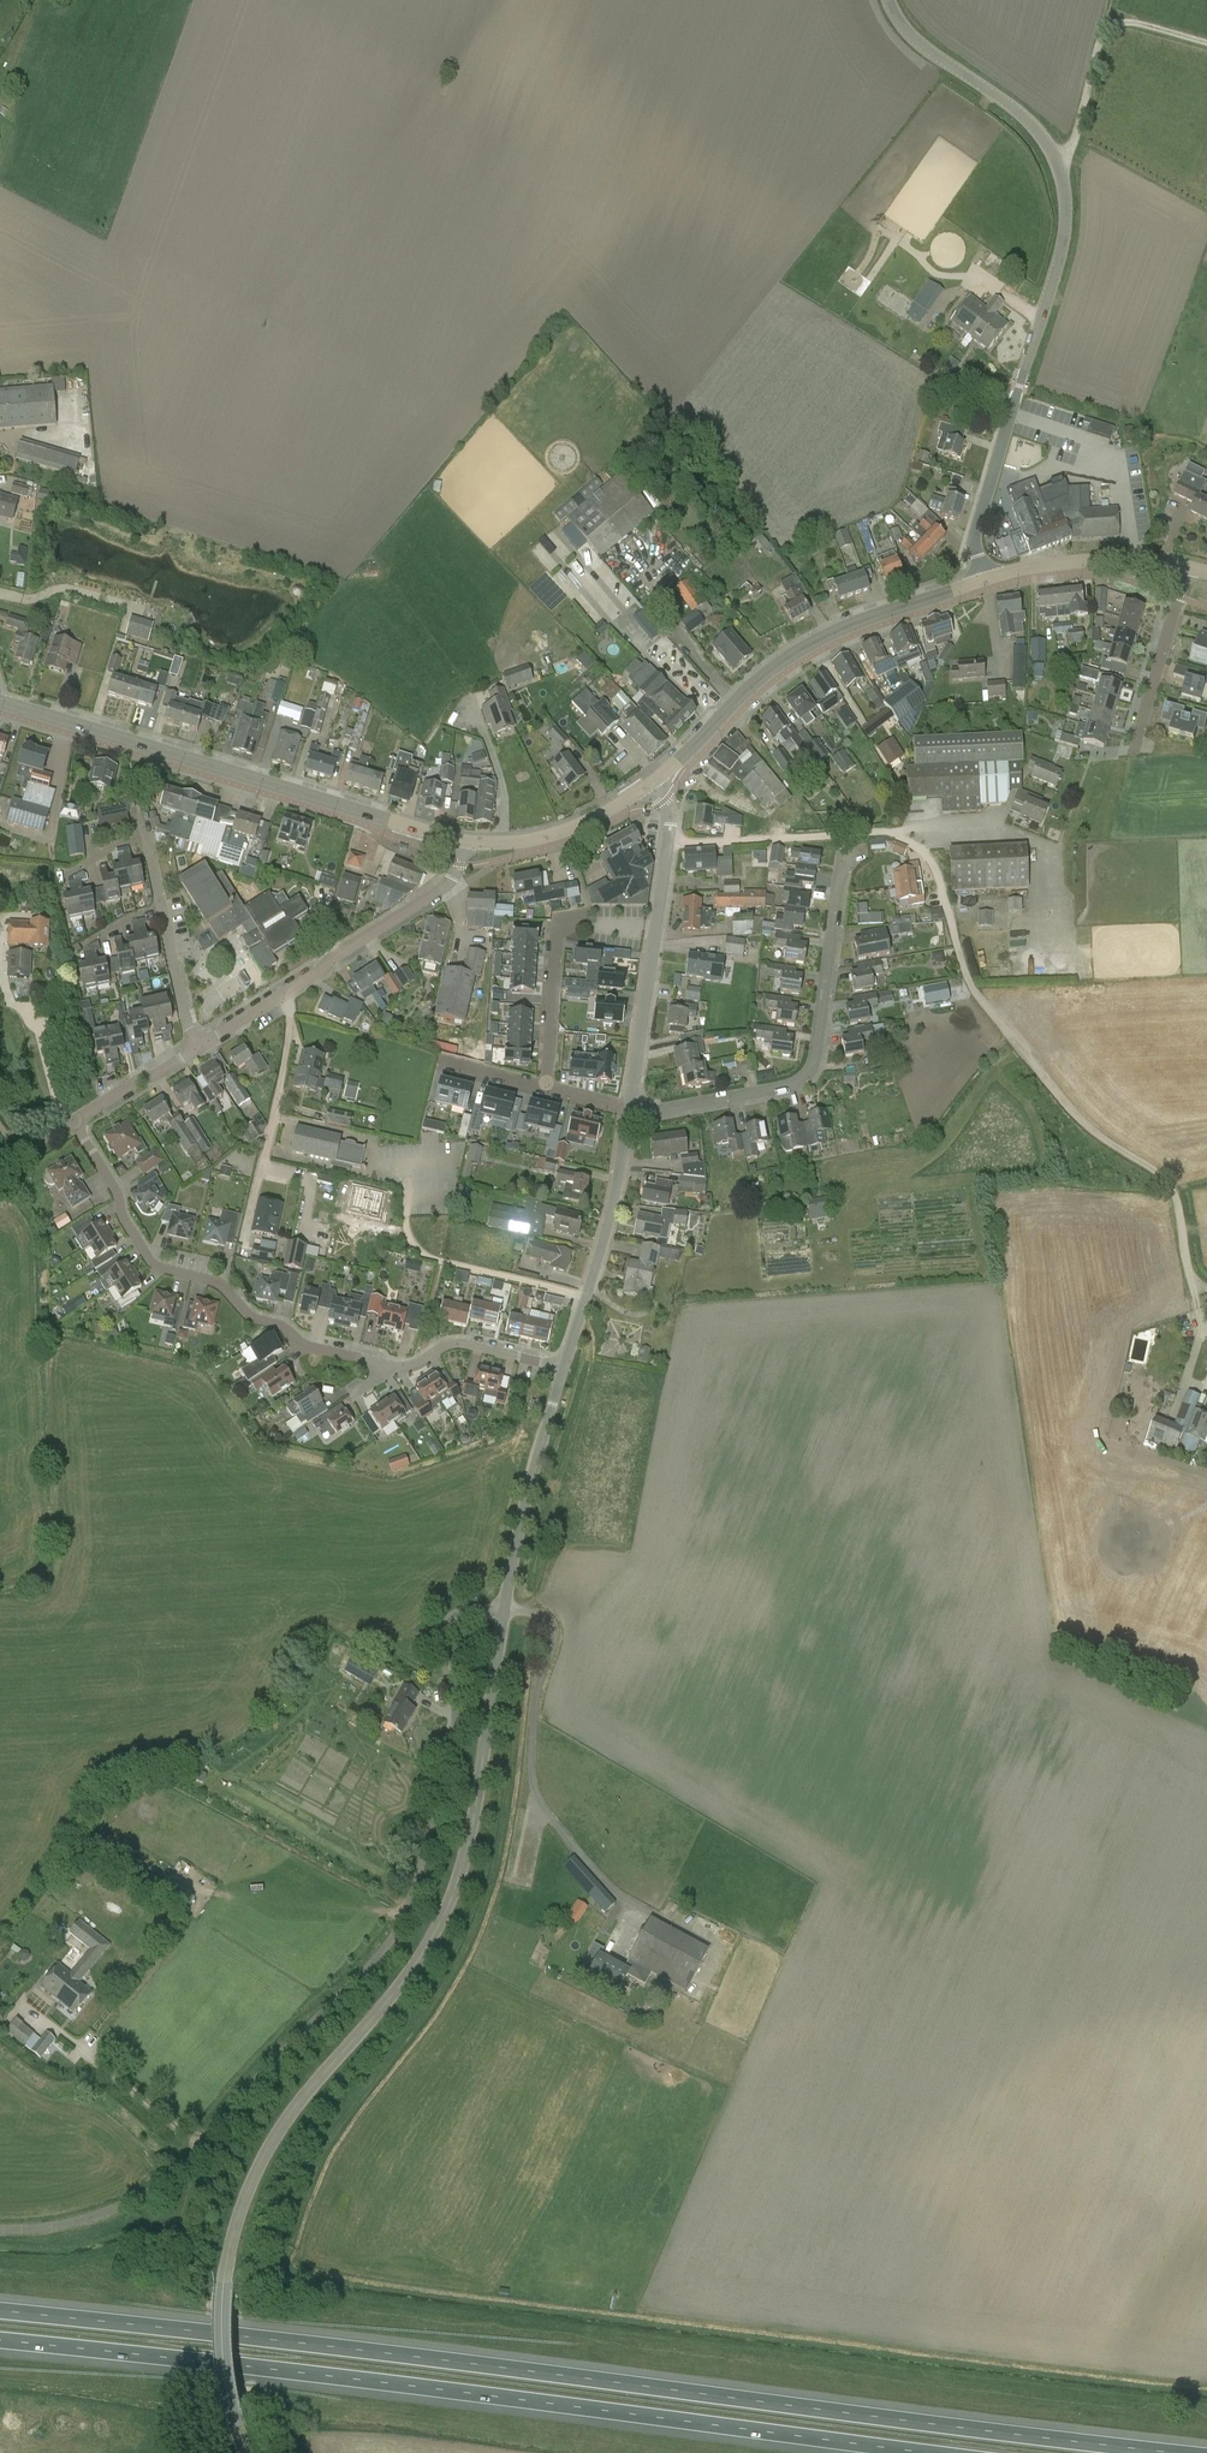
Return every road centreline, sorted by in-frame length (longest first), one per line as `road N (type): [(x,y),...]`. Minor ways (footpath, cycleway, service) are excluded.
road 1 (motorway): [(1175,2452),(0,2311)]
road 2 (motorway): [(0,2338),(921,2452)]
road 3 (tertiary): [(246,2452),(227,2405),(222,2337),(232,2229),(281,2124),(410,1968),(451,1895),(476,1803),(504,1610)]
road 4 (unclassified): [(0,2229),(102,2213),(176,2172),(384,1949),(409,1903),(456,1723),(443,1627),(464,1610),(504,1610)]
road 5 (tertiary): [(985,582),(975,528),(1058,264),(1067,194),(1056,156),(1034,123),(913,38),(887,0)]
road 6 (track): [(908,840),(931,860),(981,1000),(1083,1122),(1166,1180),(1185,1257),(1206,1288)]
road 7 (residential): [(75,1120),(155,1266),(216,1281),(249,1316),(282,1325),(308,1347),(400,1367)]
road 8 (secondary): [(421,831),(0,704)]
road 9 (residential): [(630,1109),(655,1112),(796,1079),(812,1049),(851,848)]
road 10 (secondary): [(652,783),(788,658),(838,631),(985,582)]
road 11 (tertiary): [(563,1368),(613,1202),(630,1109)]
road 12 (tertiary): [(630,1109),(668,846)]
road 13 (residential): [(286,994),(291,1022),(280,1090),(244,1245)]
road 14 (tertiary): [(504,1610),(563,1368)]
road 15 (residential): [(668,846),(885,833),(908,840)]
road 16 (residential): [(286,994),(444,886),(458,864)]
road 17 (secondary): [(463,842),(556,833),(652,783)]
road 18 (secondary): [(1181,569),(1074,565),(985,582)]
road 19 (residential): [(1133,750),(1181,569)]
road 20 (residential): [(547,1088),(560,918)]
road 21 (residential): [(400,1367),(457,1344),(563,1368)]
road 22 (residential): [(75,1120),(199,1048)]
road 23 (residential): [(199,1048),(163,911)]
road 24 (track): [(1056,156),(1073,141),(1104,33)]

